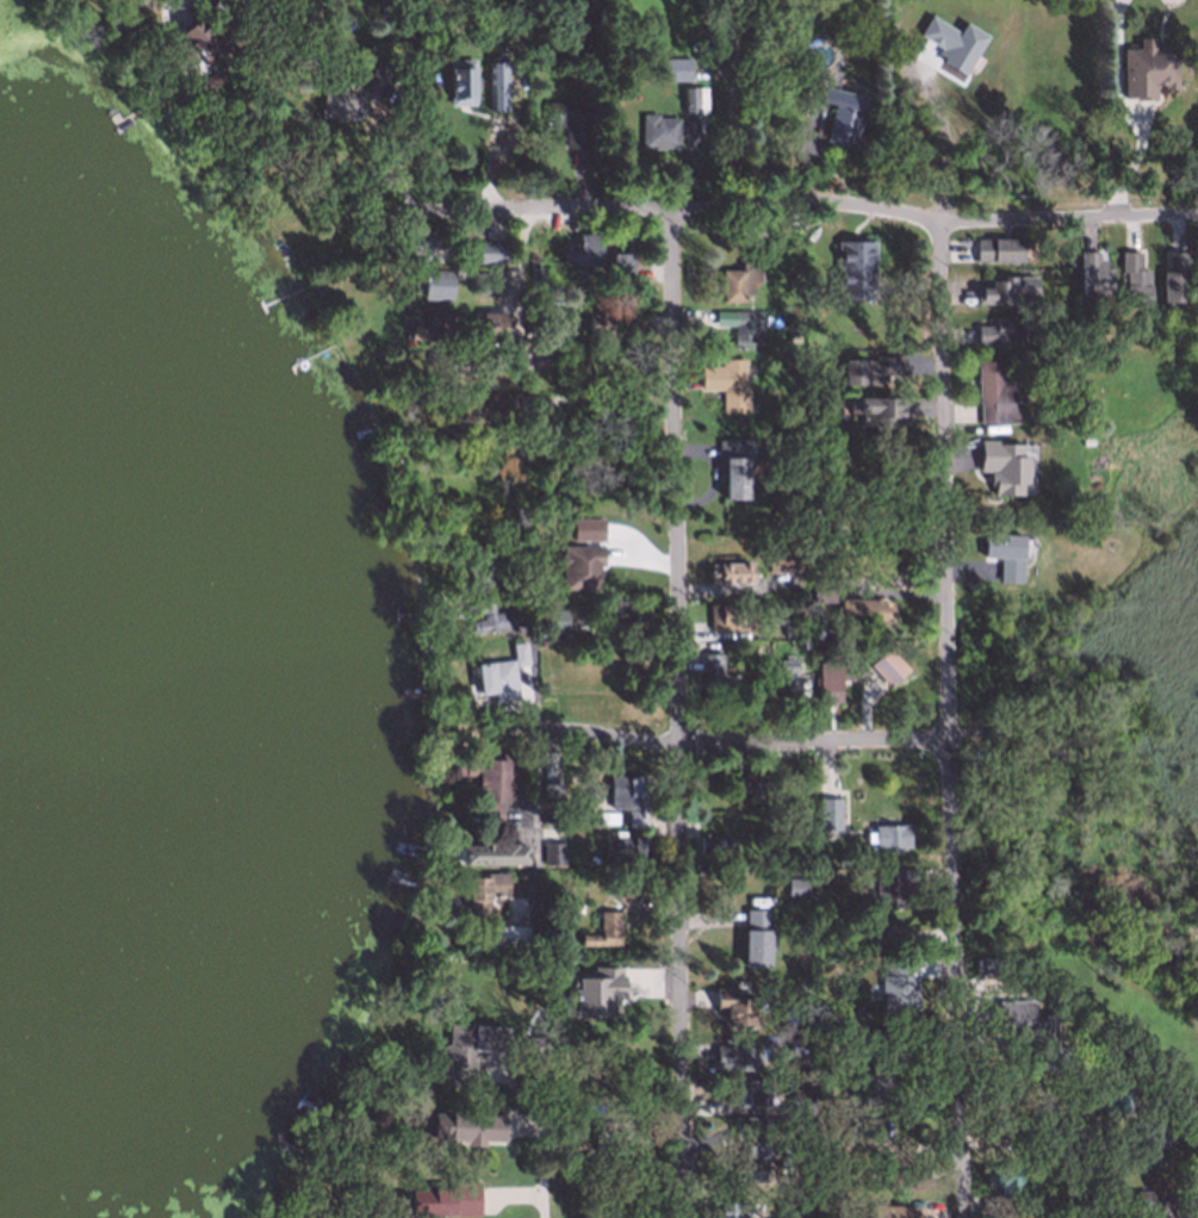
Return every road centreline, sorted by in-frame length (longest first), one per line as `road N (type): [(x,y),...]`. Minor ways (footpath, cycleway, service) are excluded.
road 1 (residential): [(683,1217),(669,207)]
road 2 (residential): [(961,1217),(941,222)]
road 3 (residential): [(1197,215),(941,222),(854,207),(415,213)]
road 4 (residential): [(464,739),(955,737)]
road 5 (residential): [(535,675),(539,945)]

